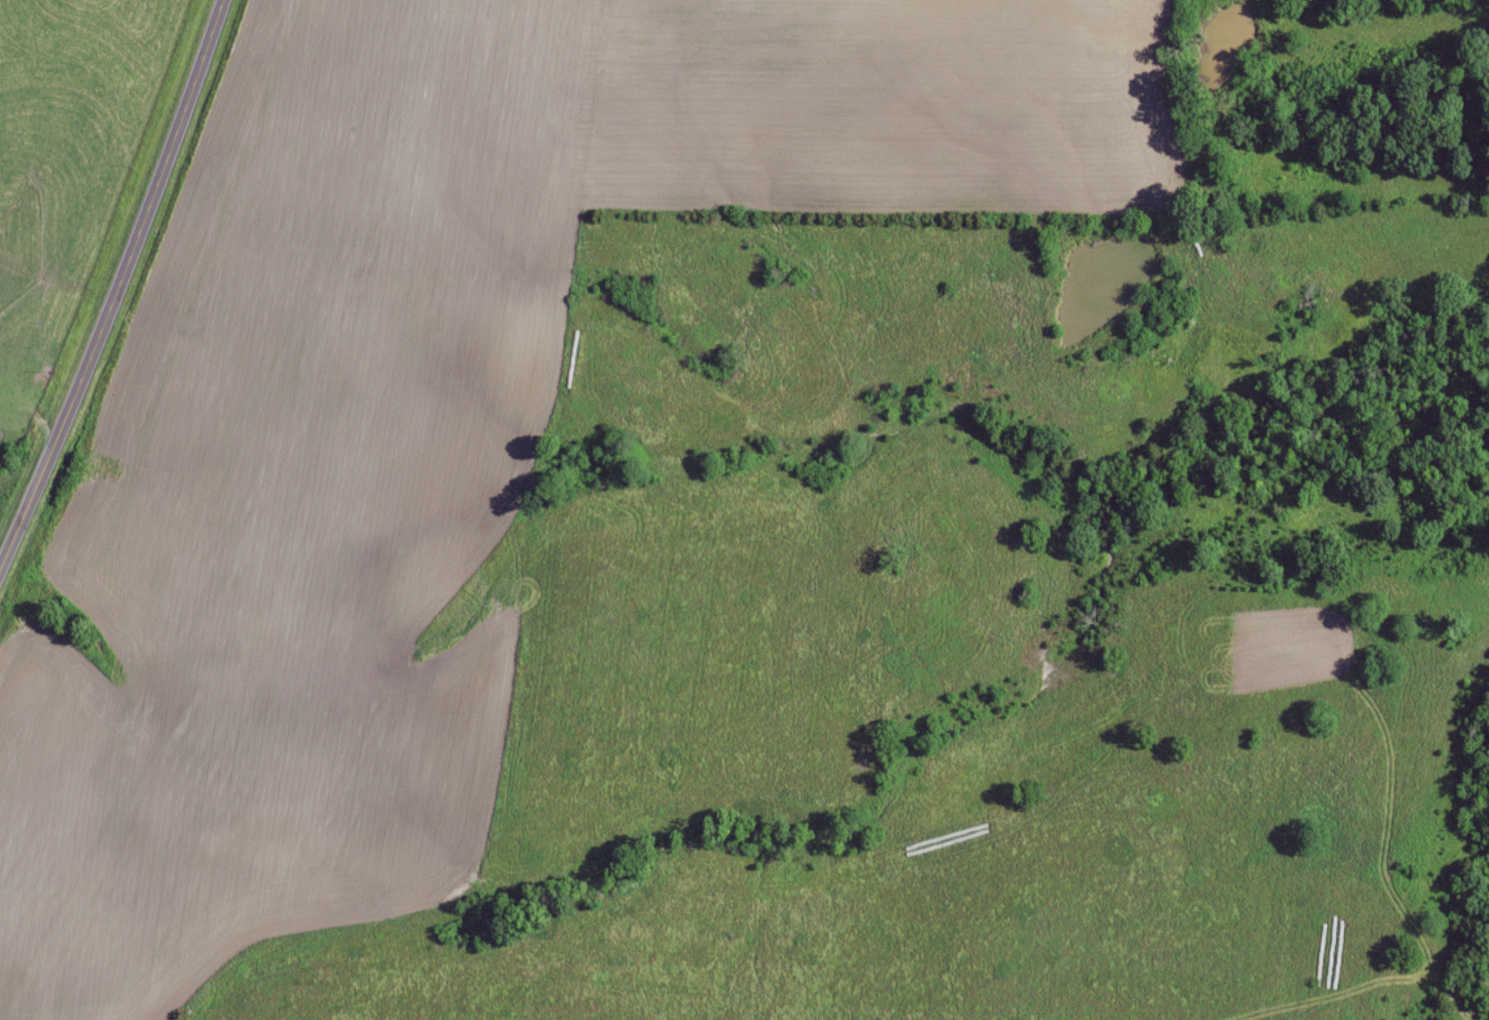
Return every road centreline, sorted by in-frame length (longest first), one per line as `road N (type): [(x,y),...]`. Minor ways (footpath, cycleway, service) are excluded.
road 1 (secondary): [(0,563),(143,222),(221,0)]

